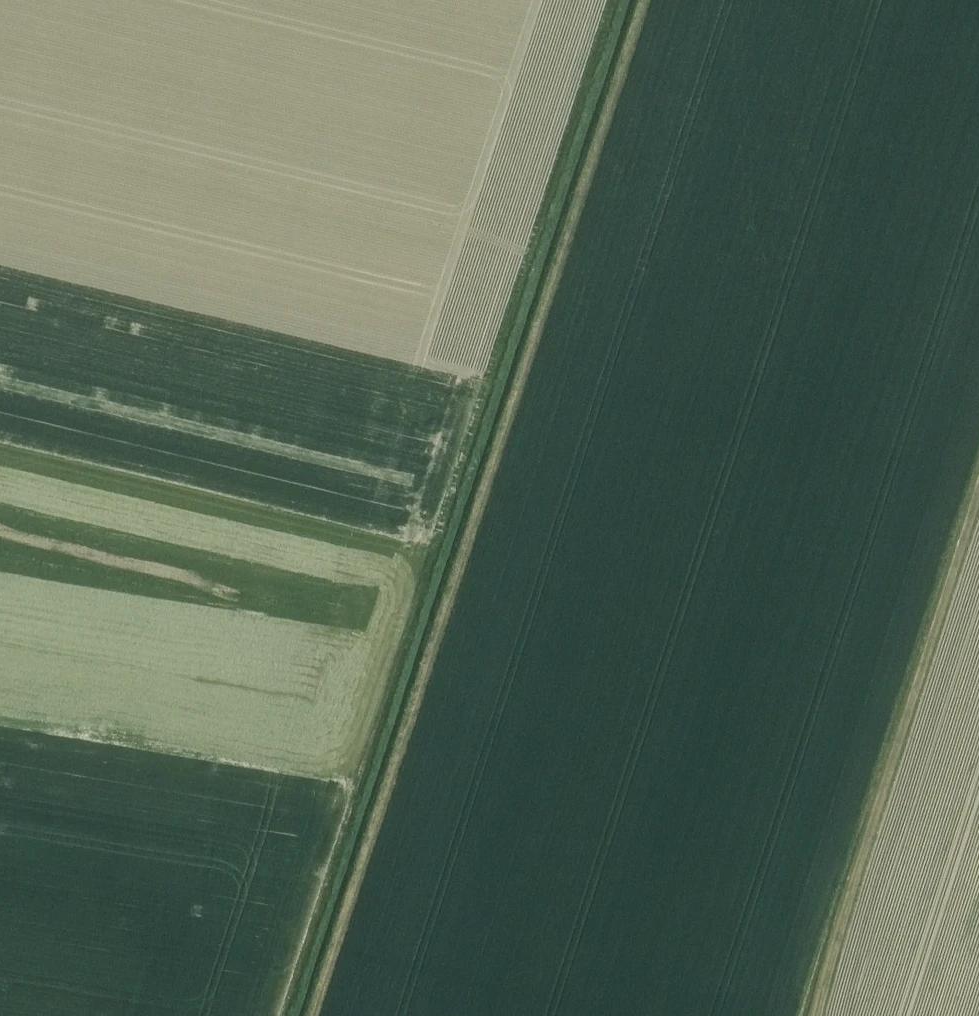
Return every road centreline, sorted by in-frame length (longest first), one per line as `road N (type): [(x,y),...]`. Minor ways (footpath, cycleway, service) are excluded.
road 1 (track): [(978,491),(822,1015)]

